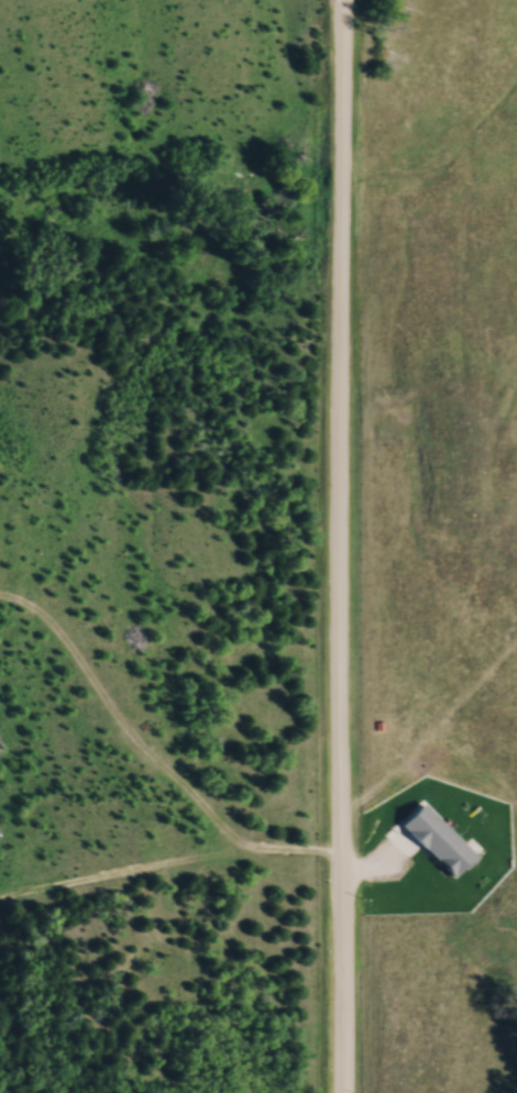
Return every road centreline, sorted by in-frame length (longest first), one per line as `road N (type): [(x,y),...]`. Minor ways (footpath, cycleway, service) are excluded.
road 1 (residential): [(342,1092),(344,0)]

